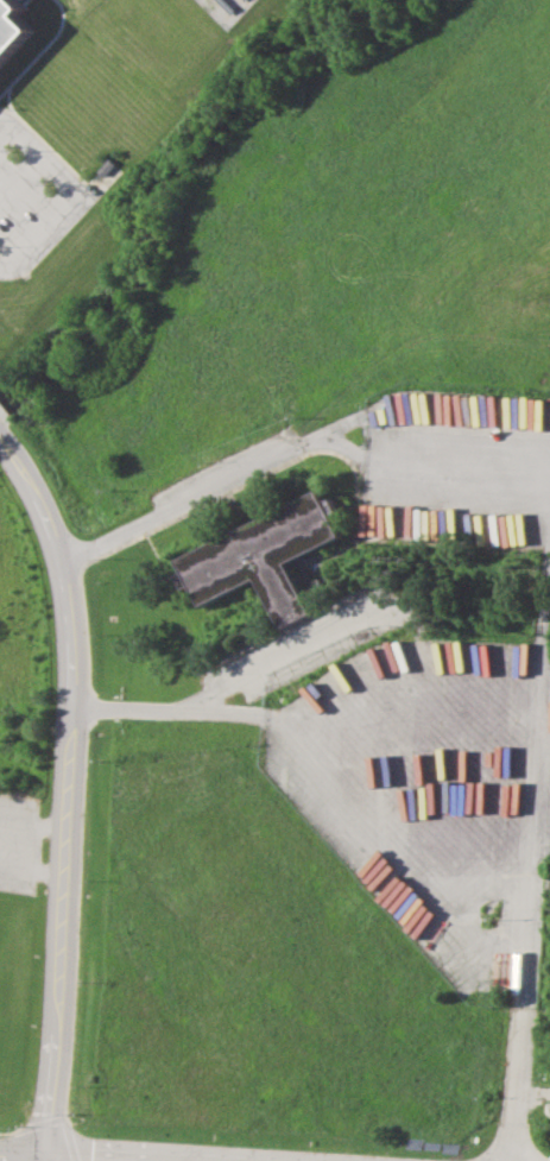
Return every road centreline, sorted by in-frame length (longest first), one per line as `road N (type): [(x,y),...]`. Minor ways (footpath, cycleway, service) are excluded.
road 1 (residential): [(0,433),(32,482),(61,562),(71,660),(43,1160)]
road 2 (tertiary): [(299,1160),(91,1149),(47,1160)]

